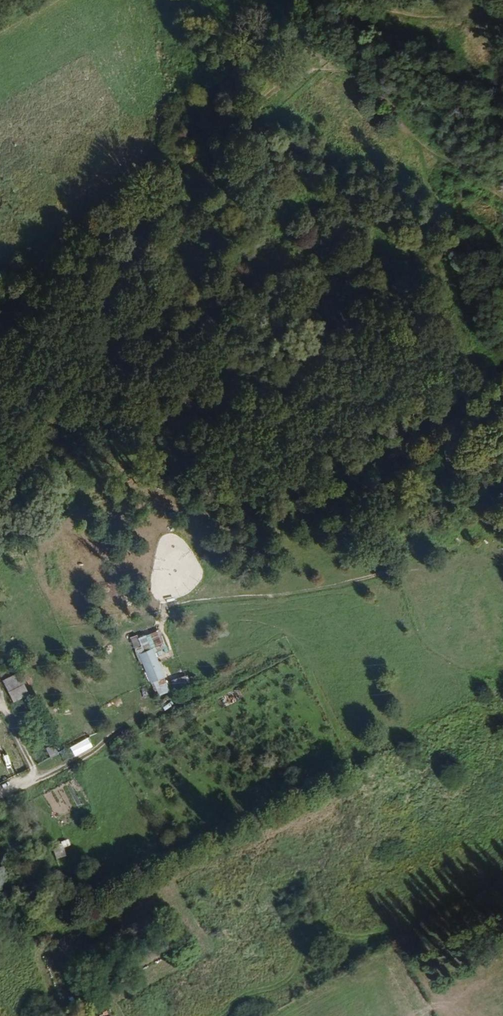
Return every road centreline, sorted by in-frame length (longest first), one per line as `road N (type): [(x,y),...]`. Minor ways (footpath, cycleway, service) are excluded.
road 1 (track): [(0,288),(177,174),(364,23)]
road 2 (track): [(364,23),(399,14),(472,34),(502,28)]

